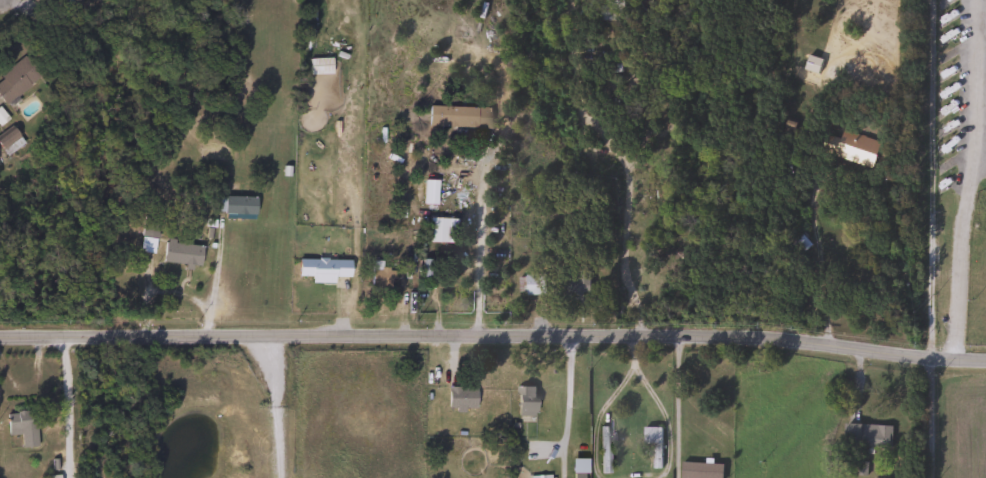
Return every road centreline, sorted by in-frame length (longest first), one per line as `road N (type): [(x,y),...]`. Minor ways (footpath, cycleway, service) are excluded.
road 1 (residential): [(0,331),(720,329),(985,353)]

